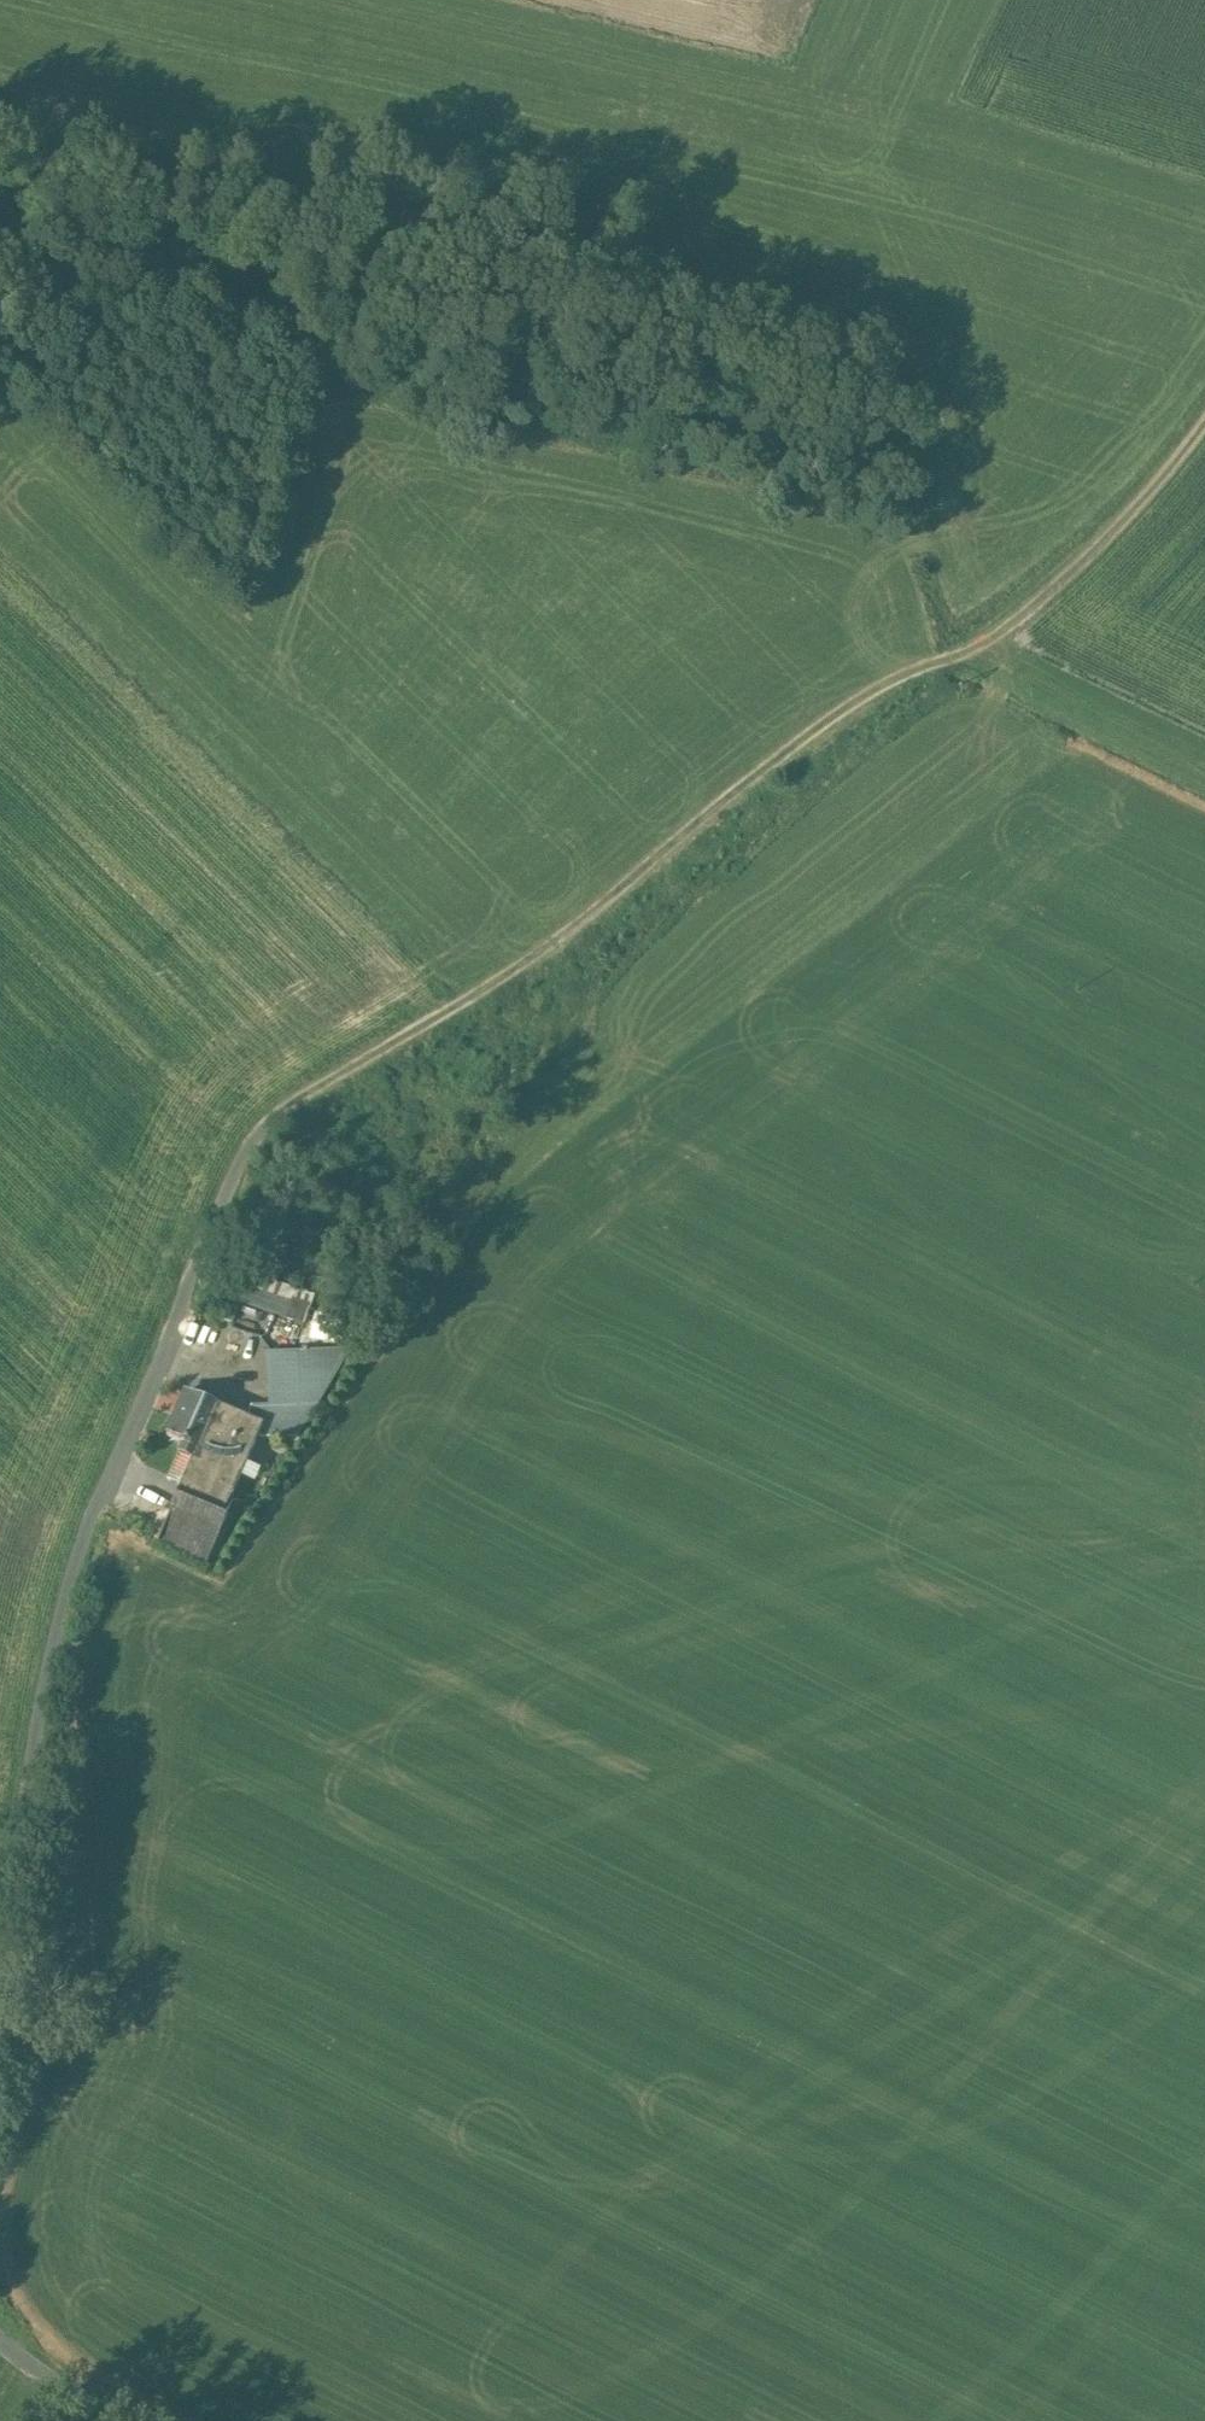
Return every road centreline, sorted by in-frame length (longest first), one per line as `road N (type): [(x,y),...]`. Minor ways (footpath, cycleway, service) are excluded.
road 1 (track): [(257,1137),(574,932),(901,680),(1018,612),(1093,555),(1204,425)]
road 2 (unclassified): [(0,2343),(133,2420)]

